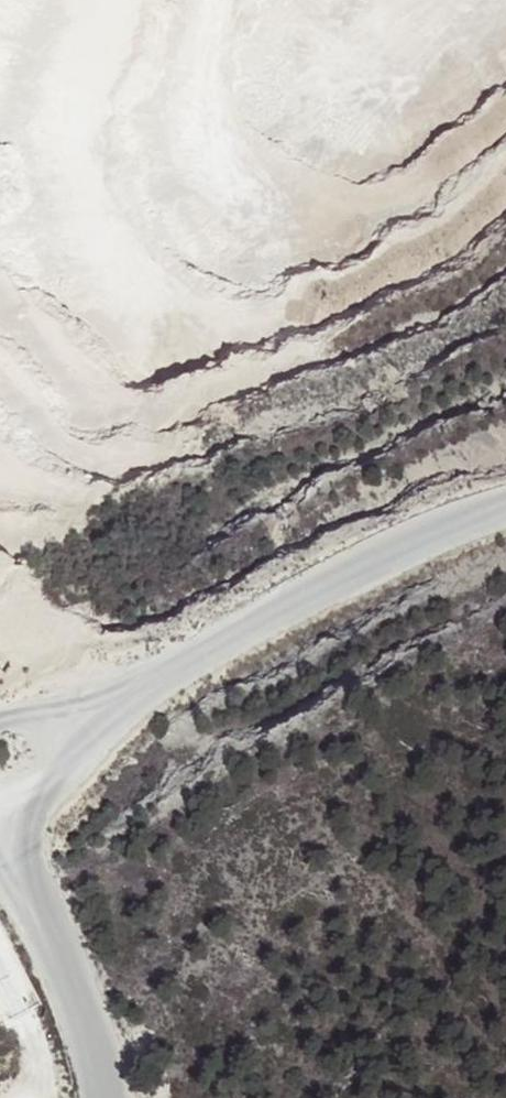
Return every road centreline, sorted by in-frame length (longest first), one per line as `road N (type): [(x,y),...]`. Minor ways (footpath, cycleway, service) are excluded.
road 1 (unclassified): [(505,511),(222,644),(111,718),(58,770),(40,803),(34,857),(114,1097)]
road 2 (track): [(106,0),(67,112),(64,204),(106,270),(131,289),(231,318)]
road 3 (track): [(217,0),(203,67),(206,155),(261,210)]
road 4 (track): [(34,1097),(35,1040),(0,955)]

